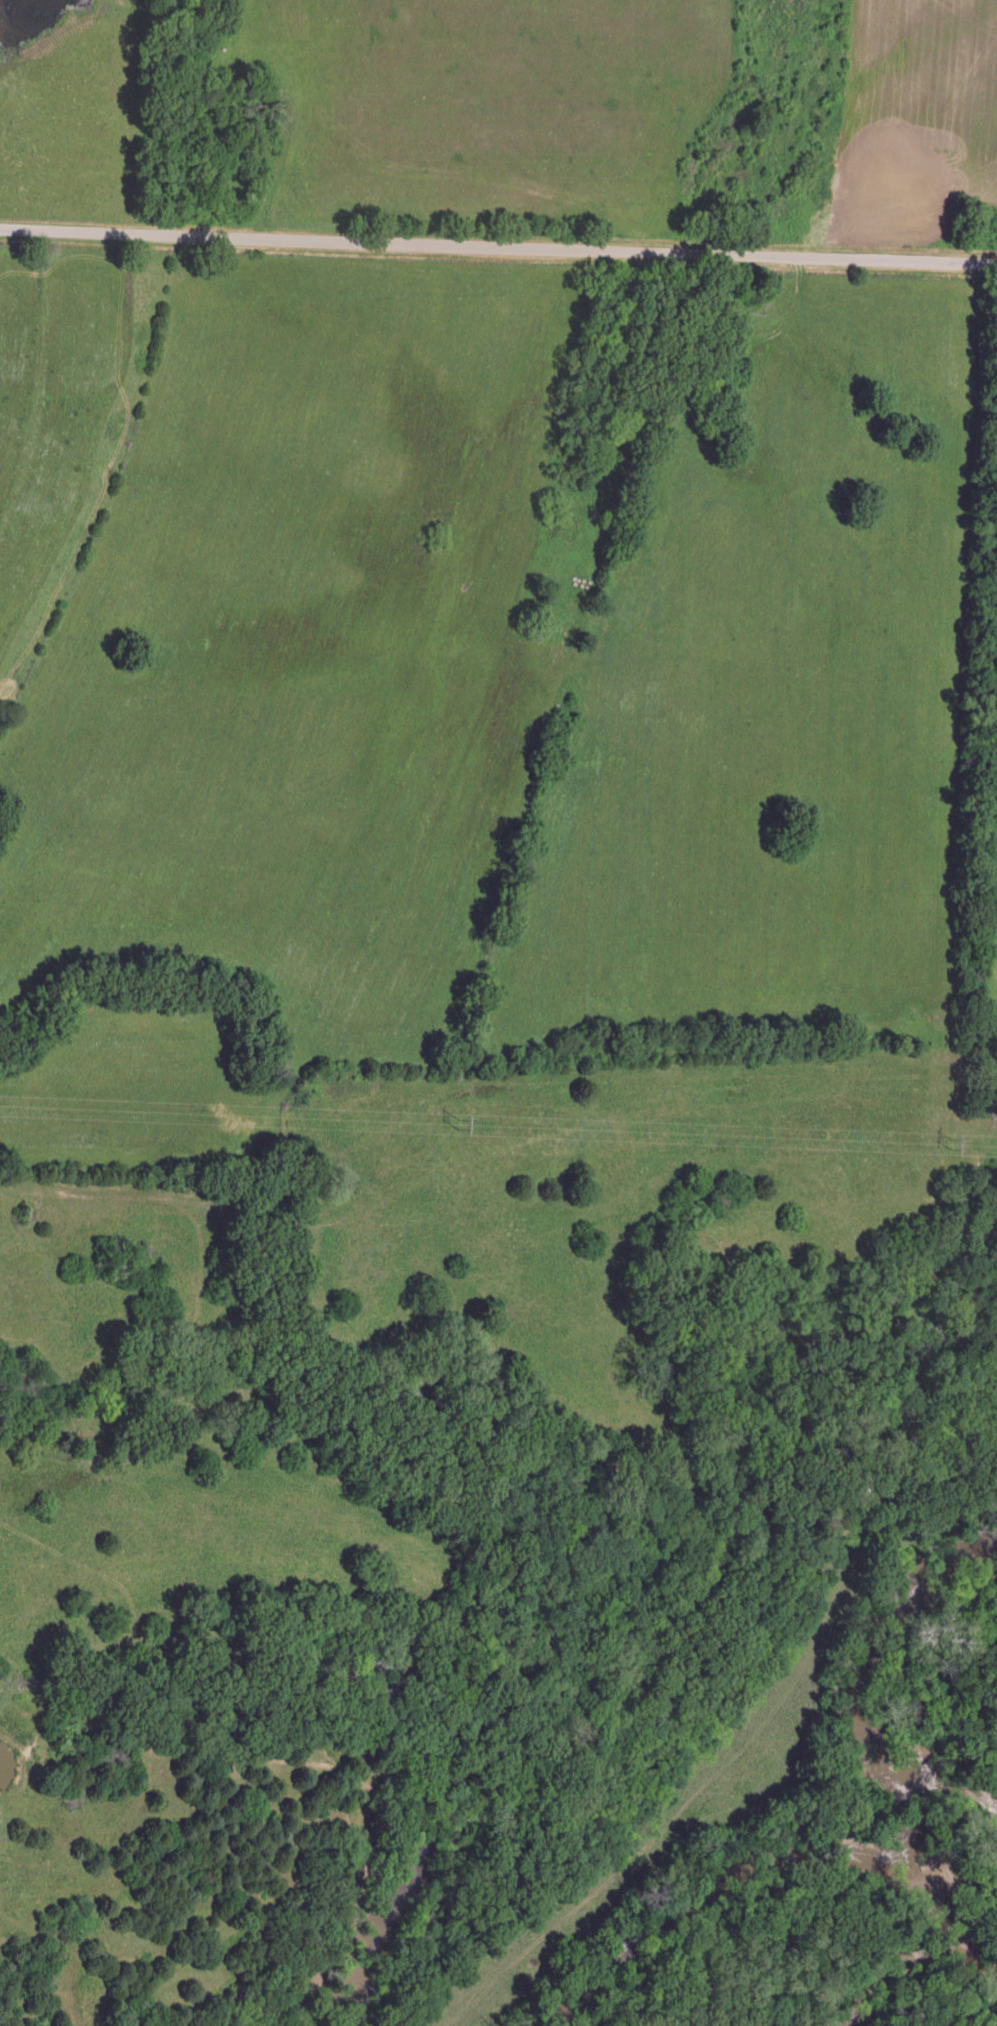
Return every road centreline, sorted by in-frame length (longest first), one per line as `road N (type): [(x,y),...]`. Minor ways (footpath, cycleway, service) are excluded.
road 1 (residential): [(0,233),(996,266)]

